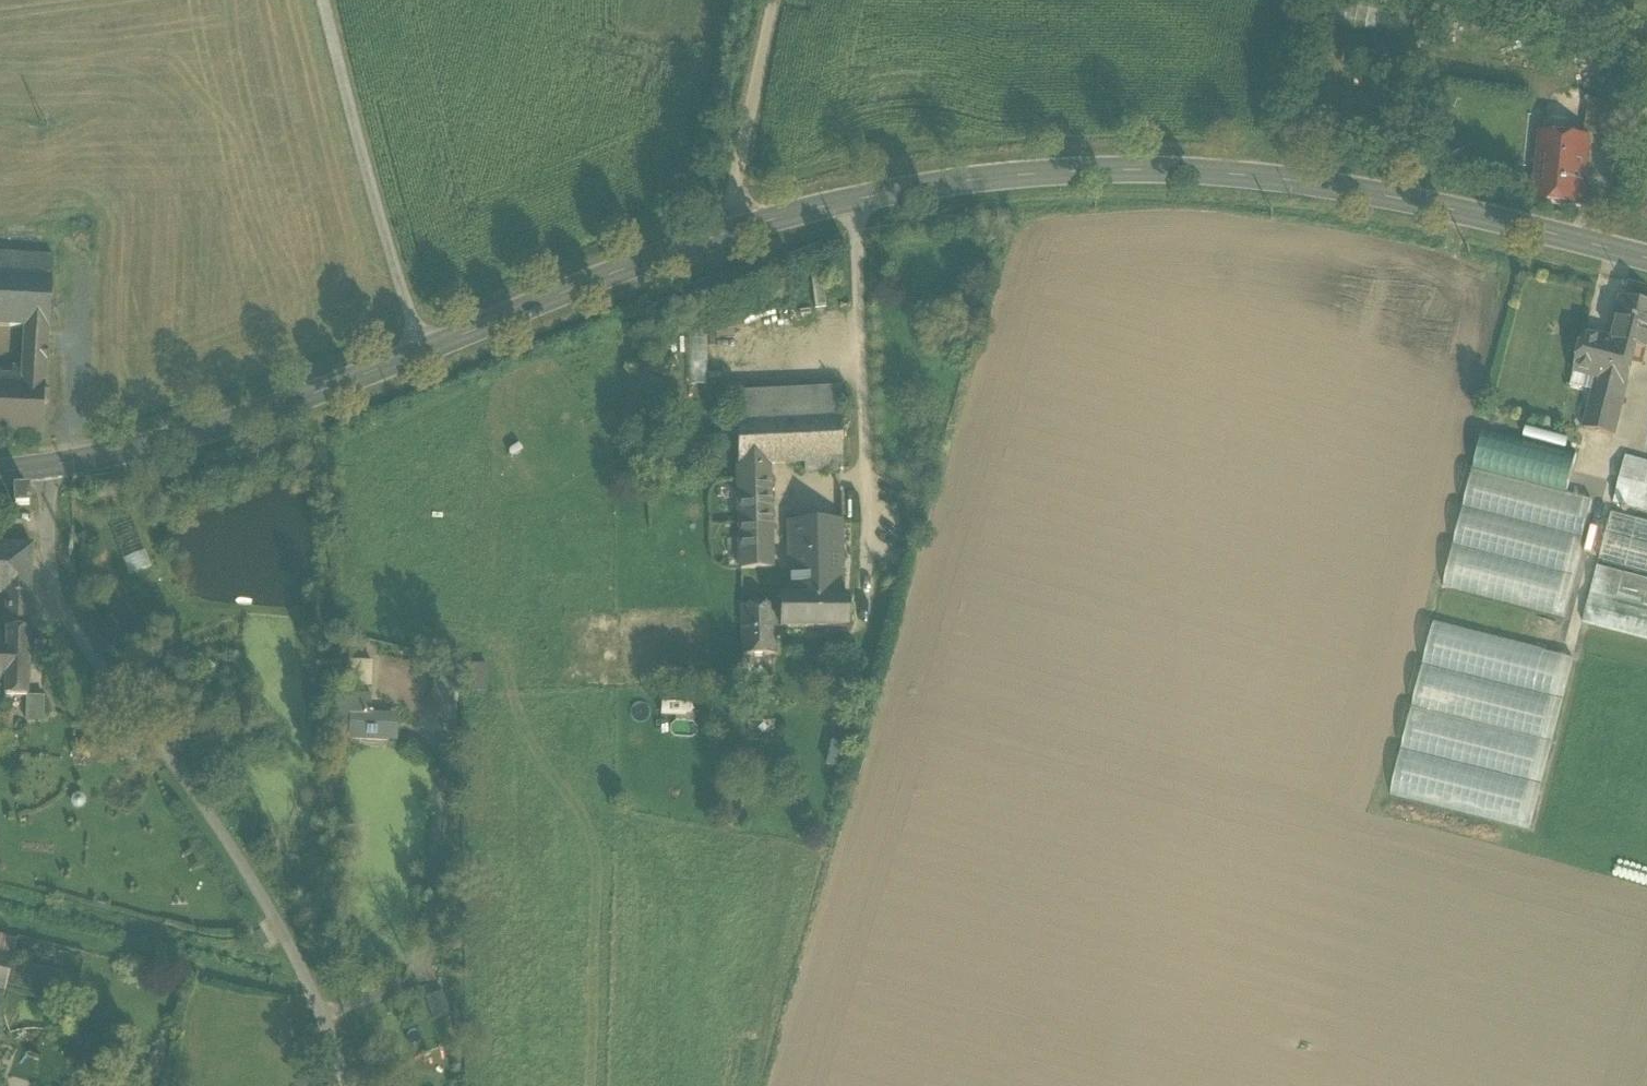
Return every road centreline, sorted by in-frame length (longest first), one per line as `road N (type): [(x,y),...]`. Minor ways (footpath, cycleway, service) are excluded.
road 1 (tertiary): [(1646,258),(1325,184),(1104,169),(911,190),(729,234)]
road 2 (tertiary): [(729,234),(348,387),(197,438),(47,471)]
road 3 (residential): [(47,471),(50,577),(69,626),(287,937),(345,1085)]
road 4 (track): [(799,715),(835,715),(865,635),(872,465),(856,202)]
road 5 (track): [(329,0),(415,356)]
road 6 (residential): [(782,0),(729,234)]

